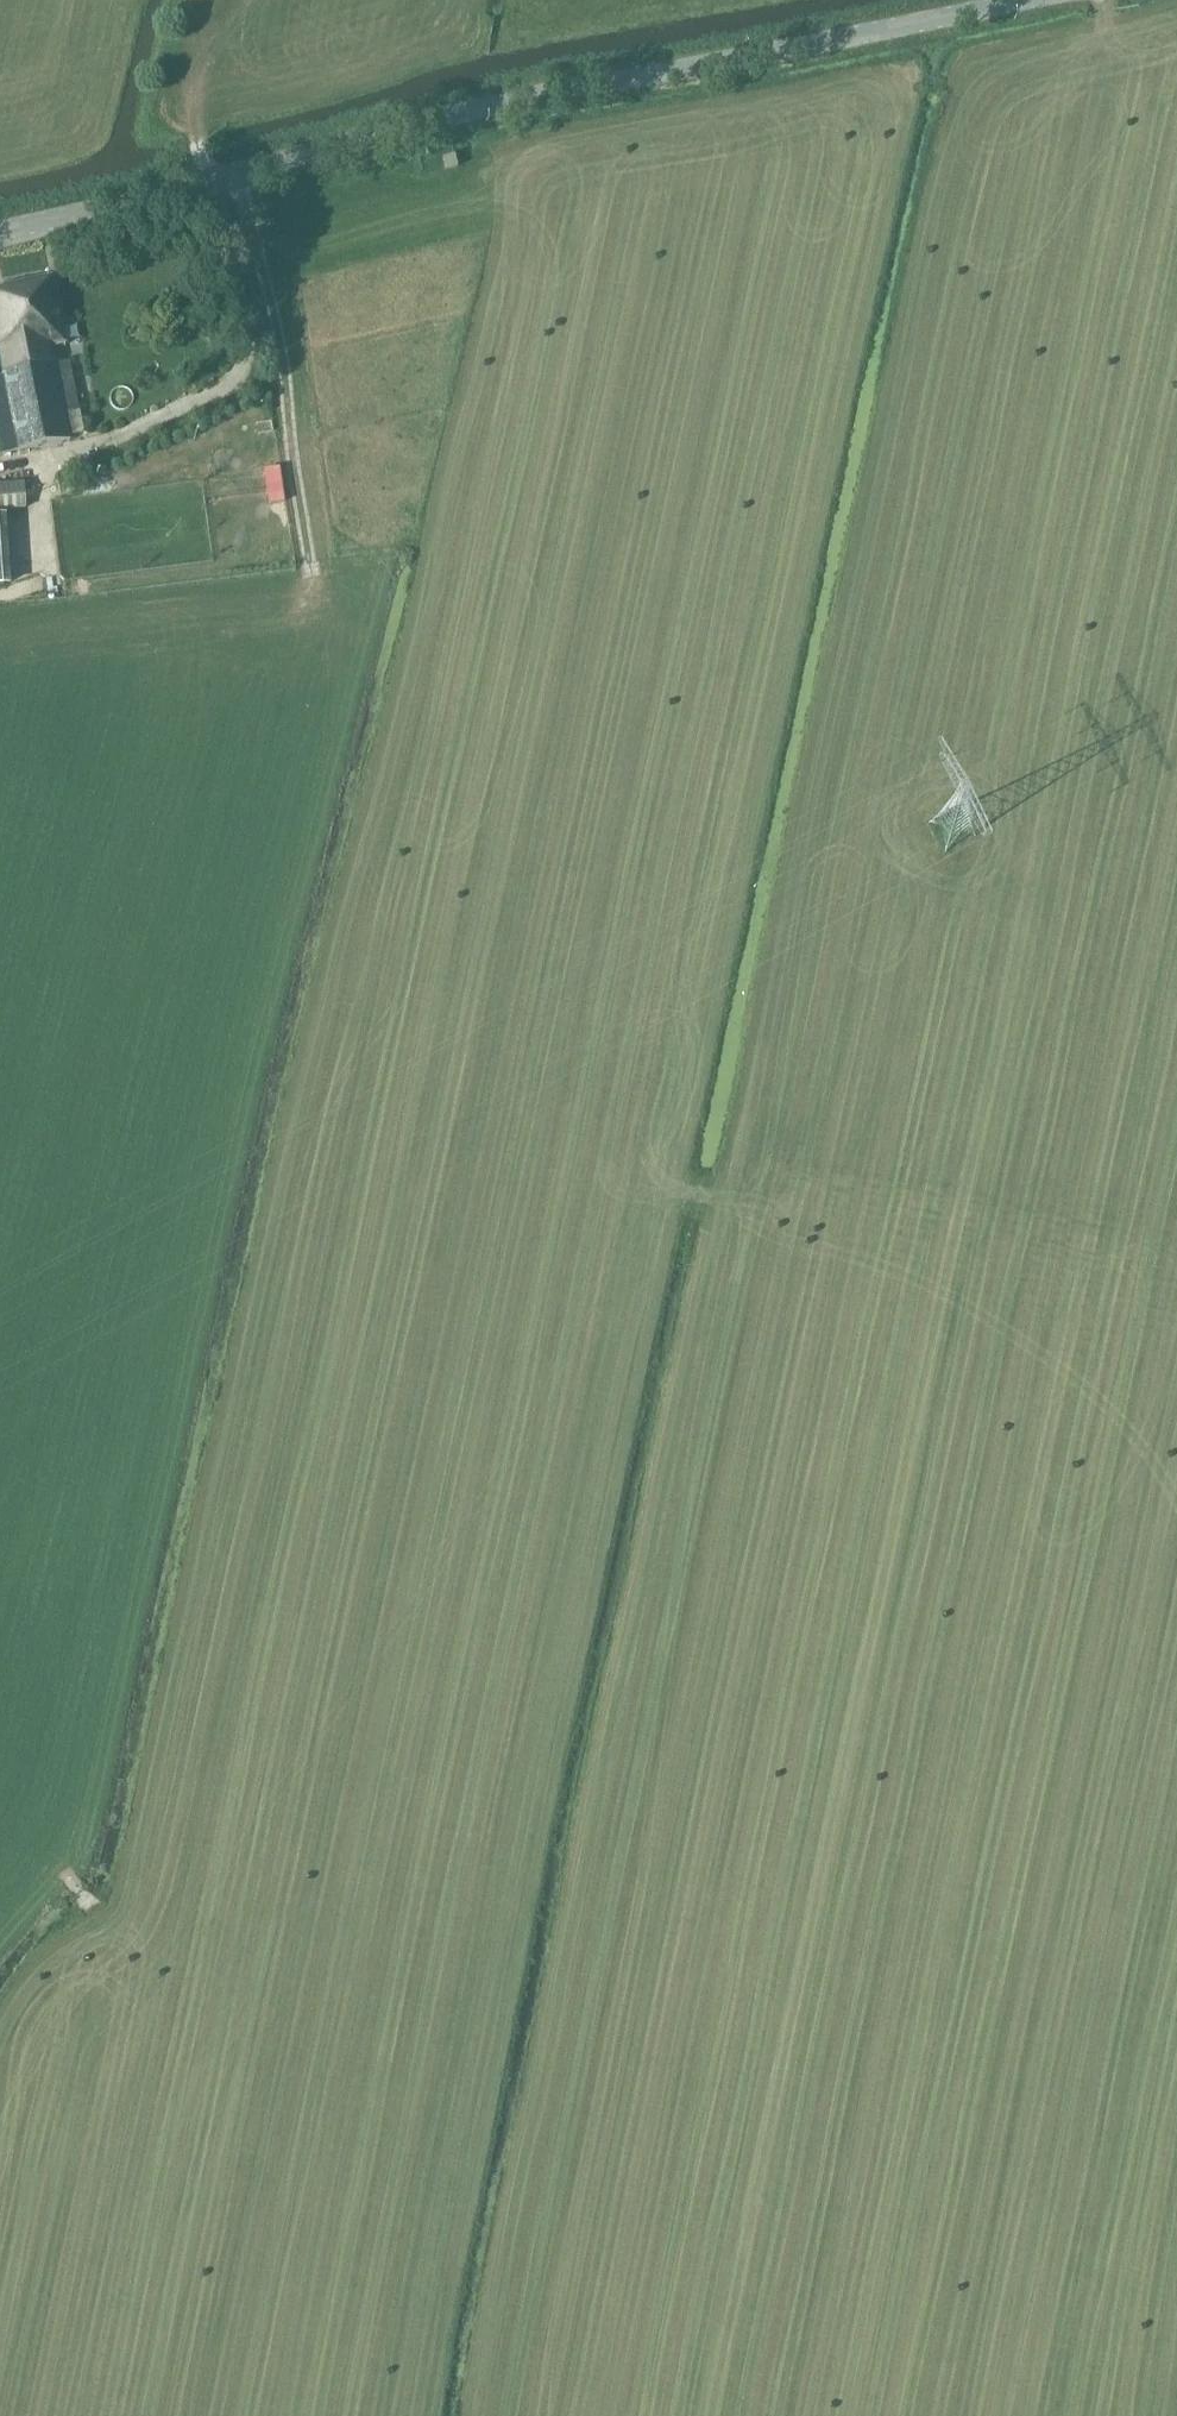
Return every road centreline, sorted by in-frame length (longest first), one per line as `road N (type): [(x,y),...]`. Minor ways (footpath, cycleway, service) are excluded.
road 1 (track): [(1100,0),(1114,64),(1036,115),(962,184),(926,307),(756,1108)]
road 2 (tertiary): [(0,231),(481,112),(1062,0)]
road 3 (track): [(313,578),(273,312),(242,173)]
road 4 (track): [(241,0),(204,56),(196,140),(210,179)]

